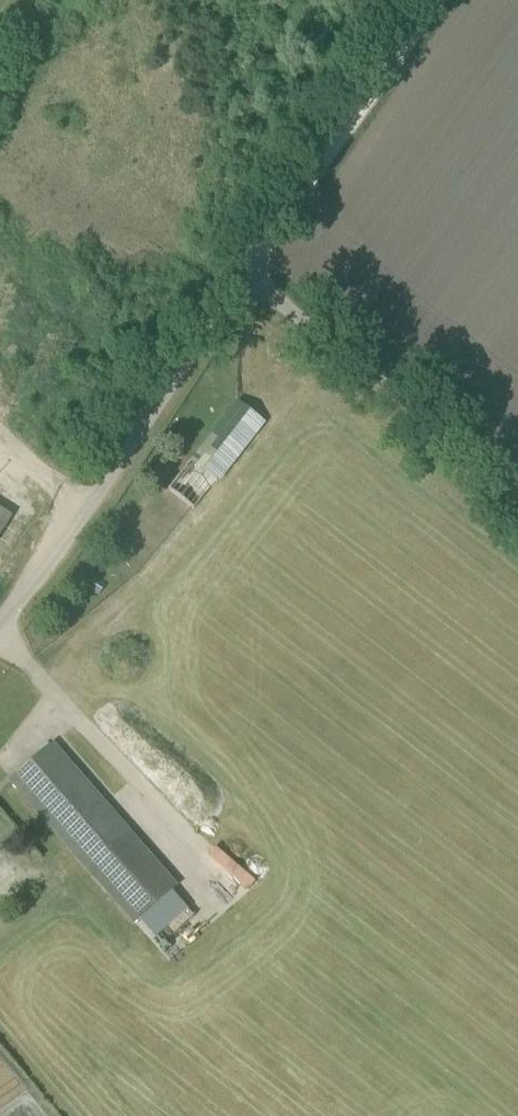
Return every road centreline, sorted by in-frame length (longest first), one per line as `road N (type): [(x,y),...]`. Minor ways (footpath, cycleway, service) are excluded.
road 1 (unclassified): [(0,597),(67,522),(260,264)]
road 2 (unclassified): [(517,479),(260,264)]
road 3 (track): [(443,0),(260,264)]

